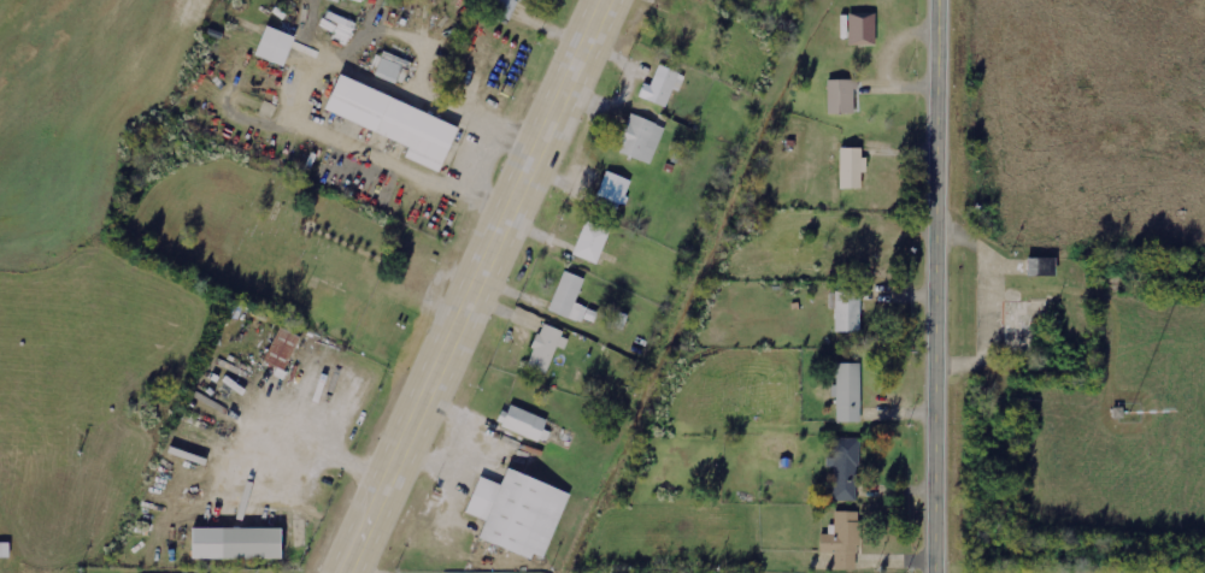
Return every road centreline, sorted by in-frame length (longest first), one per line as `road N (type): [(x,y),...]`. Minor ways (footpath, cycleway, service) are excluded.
road 1 (primary): [(339,572),(595,0)]
road 2 (tertiary): [(940,572),(942,0)]

